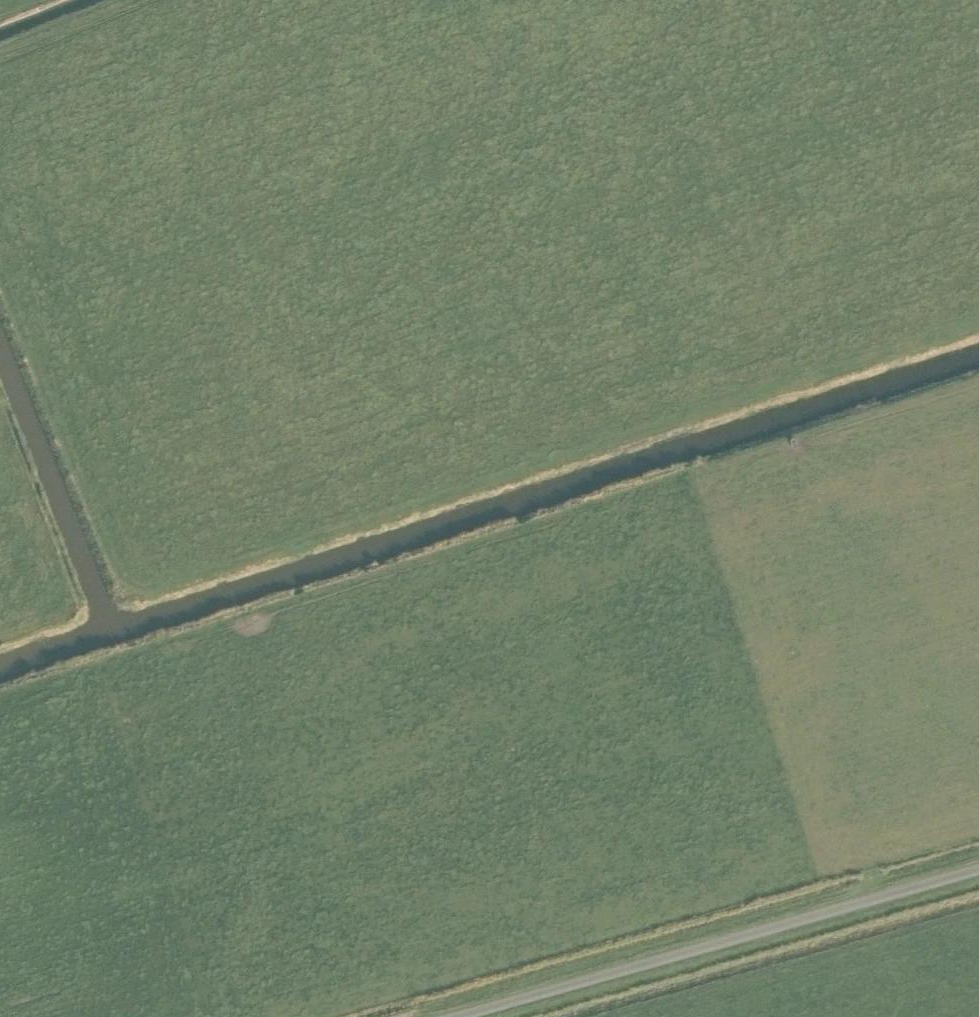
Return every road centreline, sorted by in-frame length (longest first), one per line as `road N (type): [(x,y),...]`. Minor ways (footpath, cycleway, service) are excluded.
road 1 (unclassified): [(460,1016),(978,873)]

